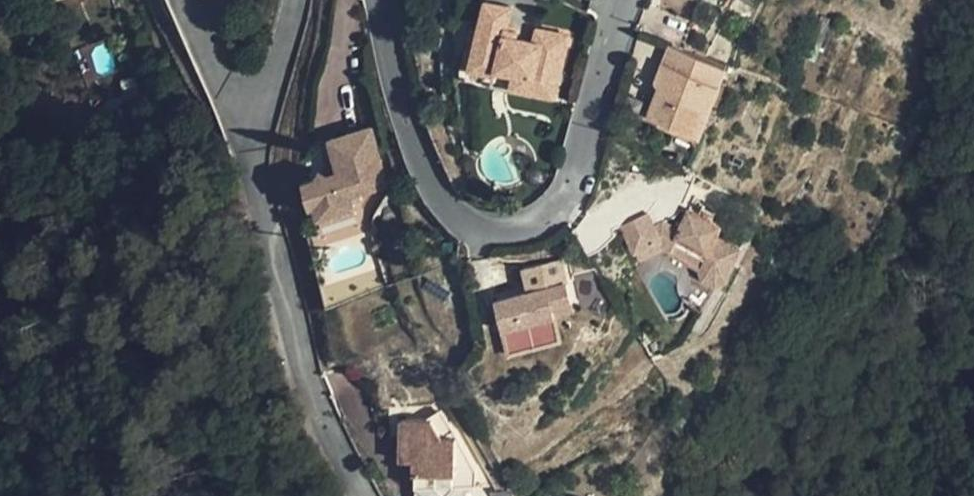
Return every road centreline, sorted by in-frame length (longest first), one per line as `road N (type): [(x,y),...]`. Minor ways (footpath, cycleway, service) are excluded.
road 1 (residential): [(378,0),(409,124),(453,207),(482,227),(554,207),(578,164),(622,0)]
road 2 (residential): [(245,111),(291,314),(329,427),(363,495)]
road 3 (residential): [(183,0),(245,111)]
road 4 (residential): [(245,111),(277,73),(293,0)]

